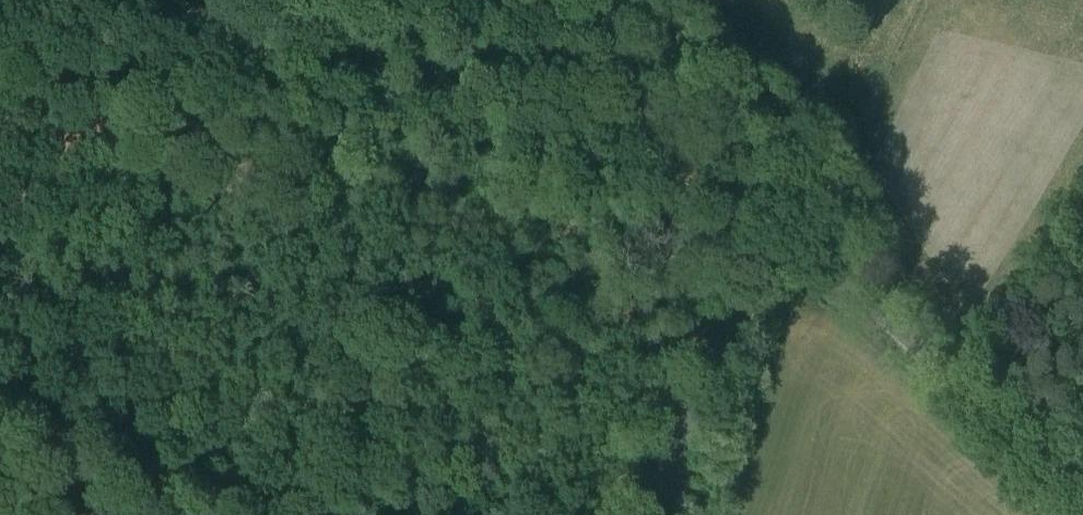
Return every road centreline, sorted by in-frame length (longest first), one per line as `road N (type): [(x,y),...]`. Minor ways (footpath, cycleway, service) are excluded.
road 1 (unclassified): [(834,257),(527,155),(0,21)]
road 2 (unclassified): [(834,257),(828,209),(767,123),(608,0)]
road 3 (unclassified): [(1082,494),(948,377),(834,257)]
road 4 (track): [(793,237),(716,338),(653,514)]

